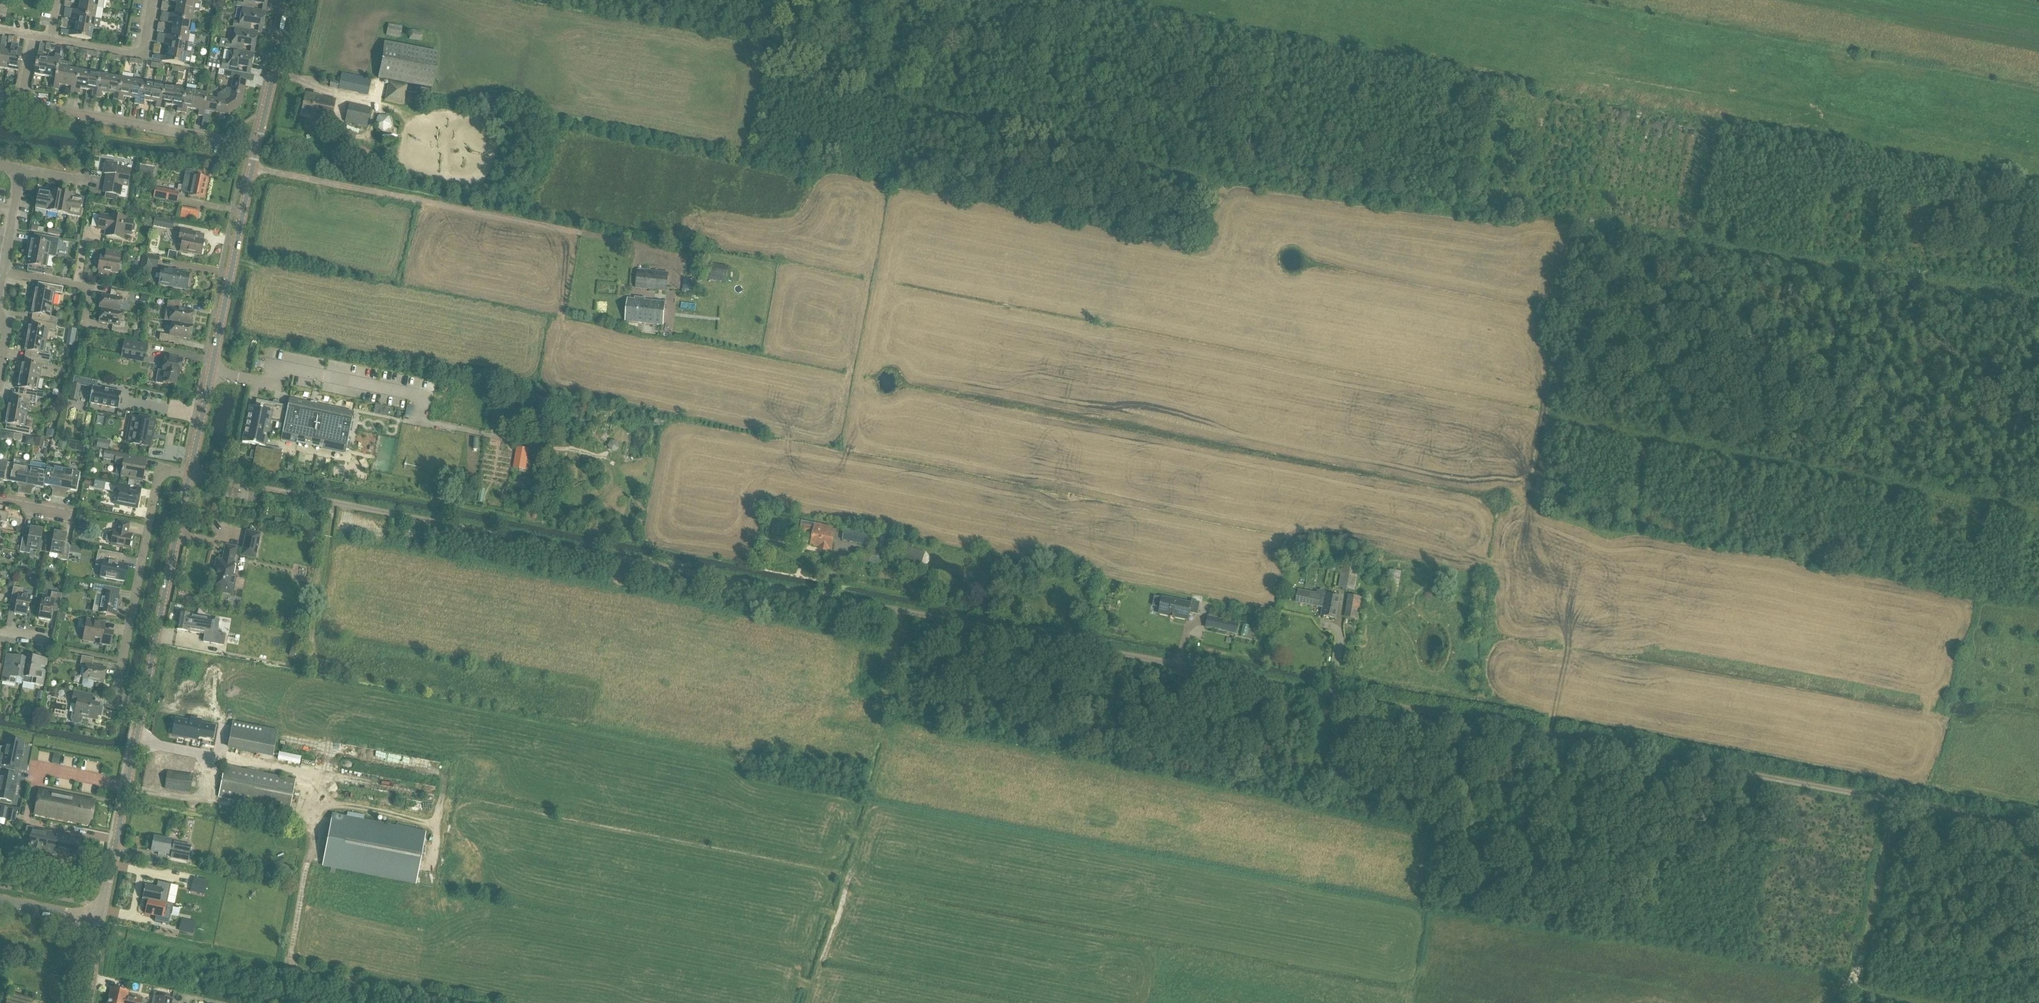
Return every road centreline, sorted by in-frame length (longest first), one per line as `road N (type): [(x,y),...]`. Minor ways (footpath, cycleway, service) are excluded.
road 1 (track): [(283,493),(2038,828)]
road 2 (track): [(2038,304),(1560,226),(1531,317),(1525,365),(1556,421),(2038,515)]
road 3 (tertiary): [(190,475),(291,0)]
road 4 (residential): [(144,704),(115,698),(161,469),(190,475)]
road 5 (track): [(1921,1002),(1856,984),(1896,801)]
road 6 (tertiary): [(144,704),(190,475)]
road 7 (residential): [(246,145),(20,104)]
road 8 (tertiary): [(102,922),(144,704)]
road 9 (residential): [(56,40),(147,54),(156,0)]

